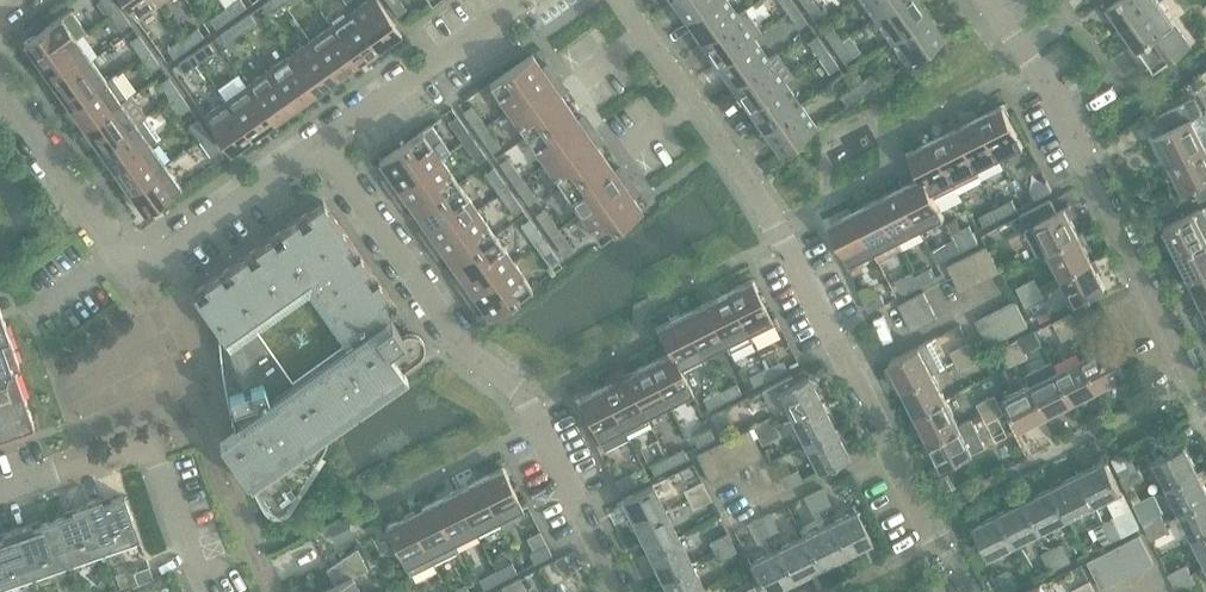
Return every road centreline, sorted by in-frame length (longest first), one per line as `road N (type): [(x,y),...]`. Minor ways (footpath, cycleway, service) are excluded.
road 1 (residential): [(964,591),(782,232),(626,0)]
road 2 (residential): [(618,591),(527,400),(452,333),(319,139)]
road 3 (residential): [(1205,396),(1036,58),(994,0)]
road 4 (residential): [(319,139),(523,0)]
road 5 (residential): [(133,264),(0,82)]
road 6 (residential): [(133,264),(319,139)]
road 7 (residential): [(0,491),(167,431)]

